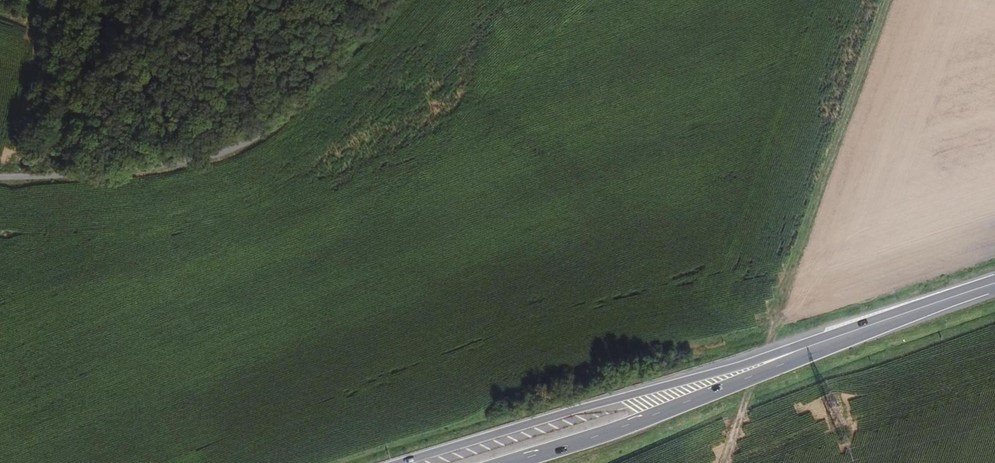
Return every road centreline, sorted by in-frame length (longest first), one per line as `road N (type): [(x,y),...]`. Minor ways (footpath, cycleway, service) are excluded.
road 1 (primary): [(880,322),(399,462)]
road 2 (primary): [(508,462),(624,427),(880,322)]
road 3 (track): [(887,0),(755,375)]
road 4 (primary): [(994,283),(880,322)]

